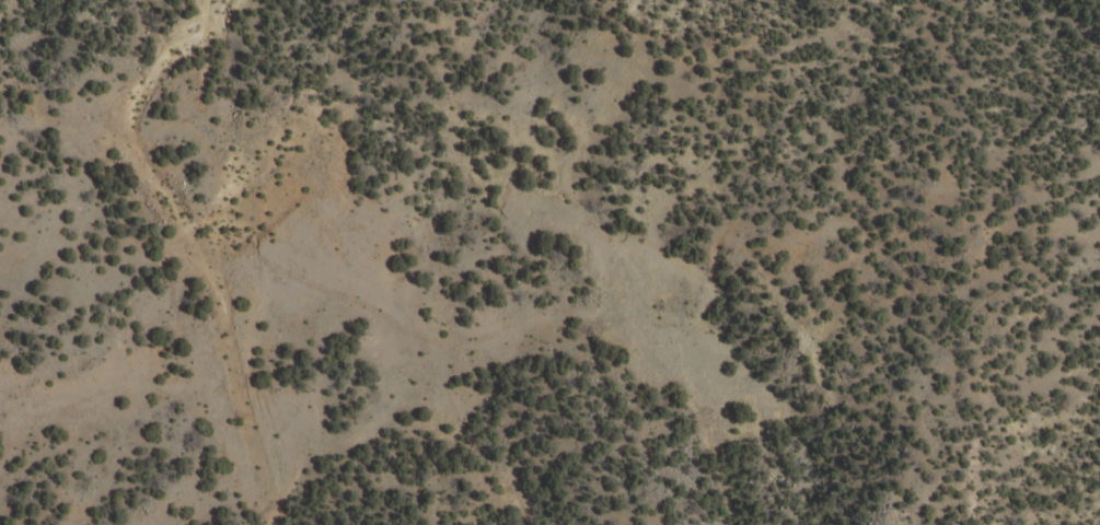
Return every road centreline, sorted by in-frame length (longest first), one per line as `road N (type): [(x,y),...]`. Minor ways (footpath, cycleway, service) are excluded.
road 1 (residential): [(191,524),(208,492),(208,298),(180,235),(123,161),(105,92),(118,0)]

